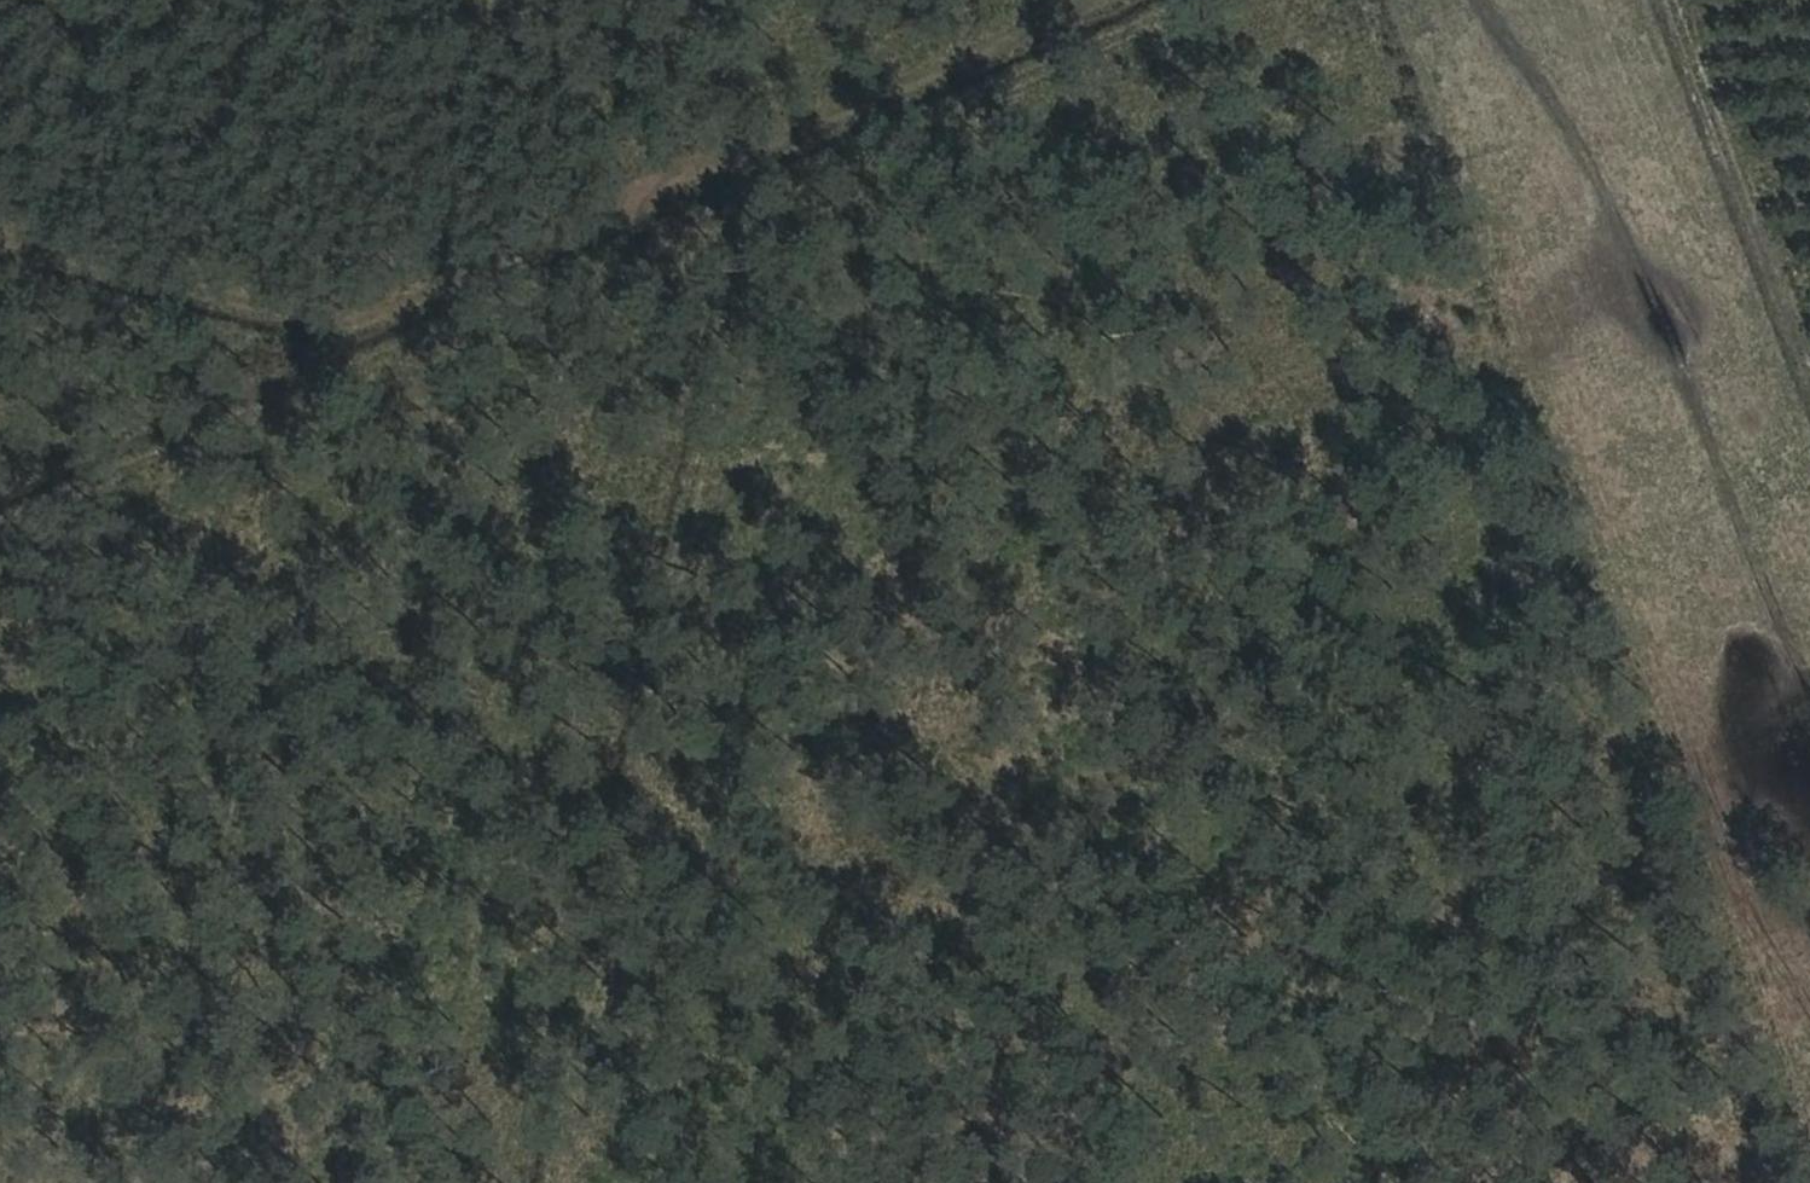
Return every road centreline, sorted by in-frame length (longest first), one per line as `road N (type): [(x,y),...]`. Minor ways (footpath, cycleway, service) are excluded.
road 1 (track): [(1471,0),(1809,824)]

